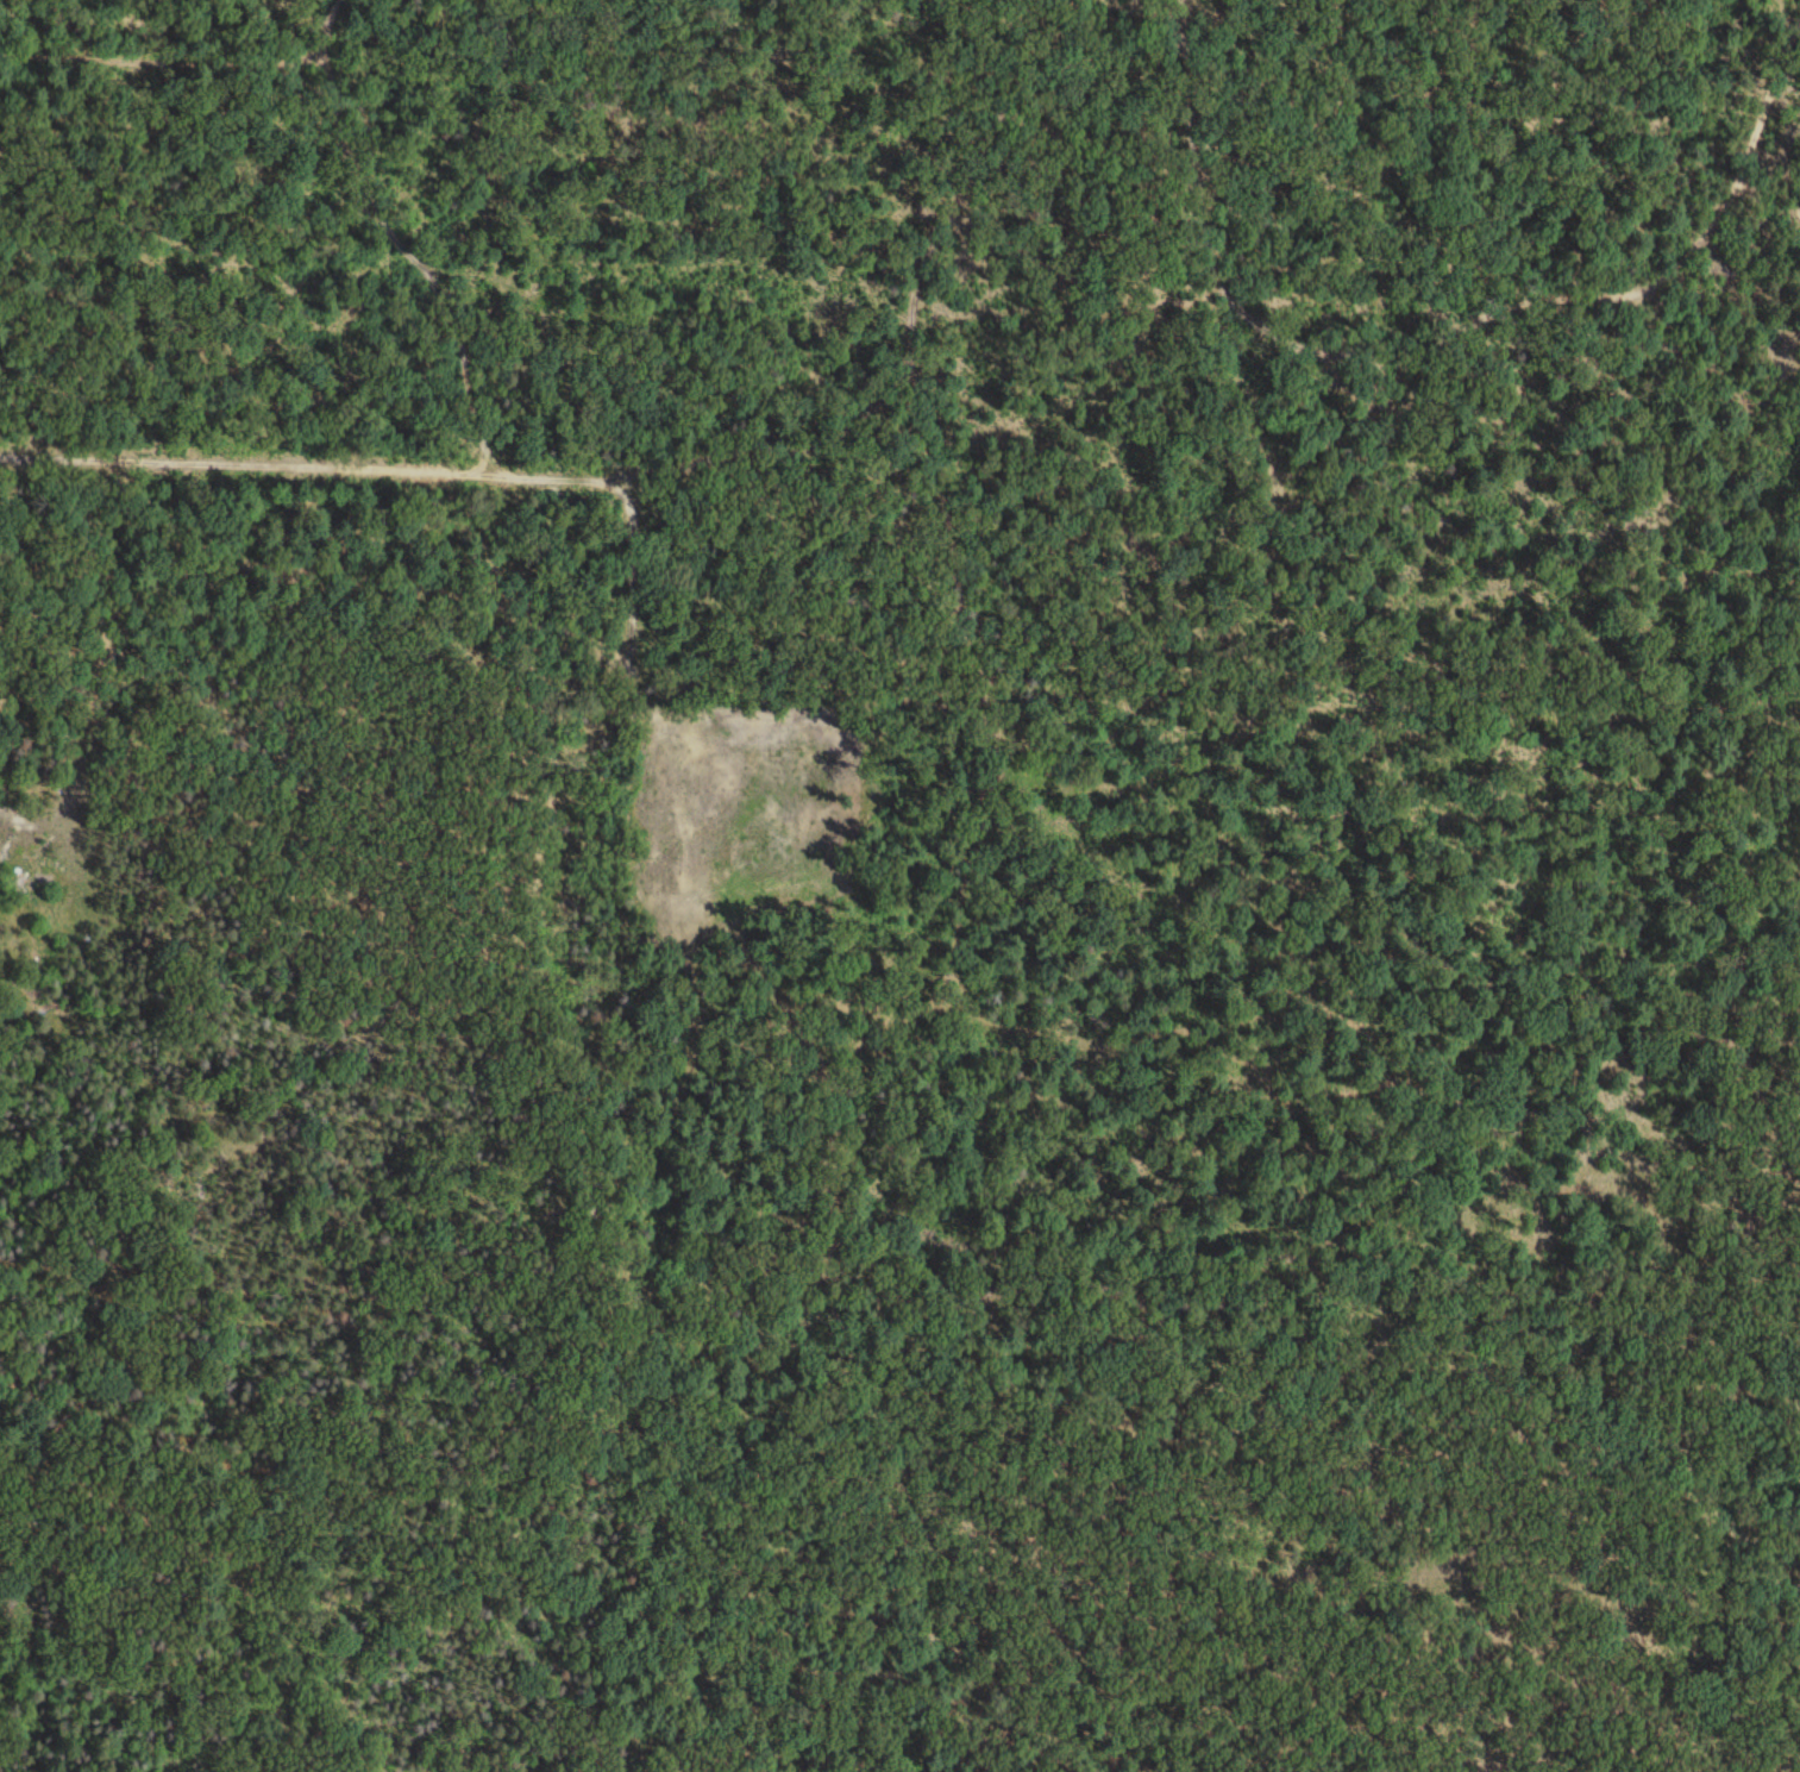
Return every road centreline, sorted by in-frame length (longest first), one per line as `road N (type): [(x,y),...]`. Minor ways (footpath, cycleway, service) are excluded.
road 1 (residential): [(0,5),(615,13)]

